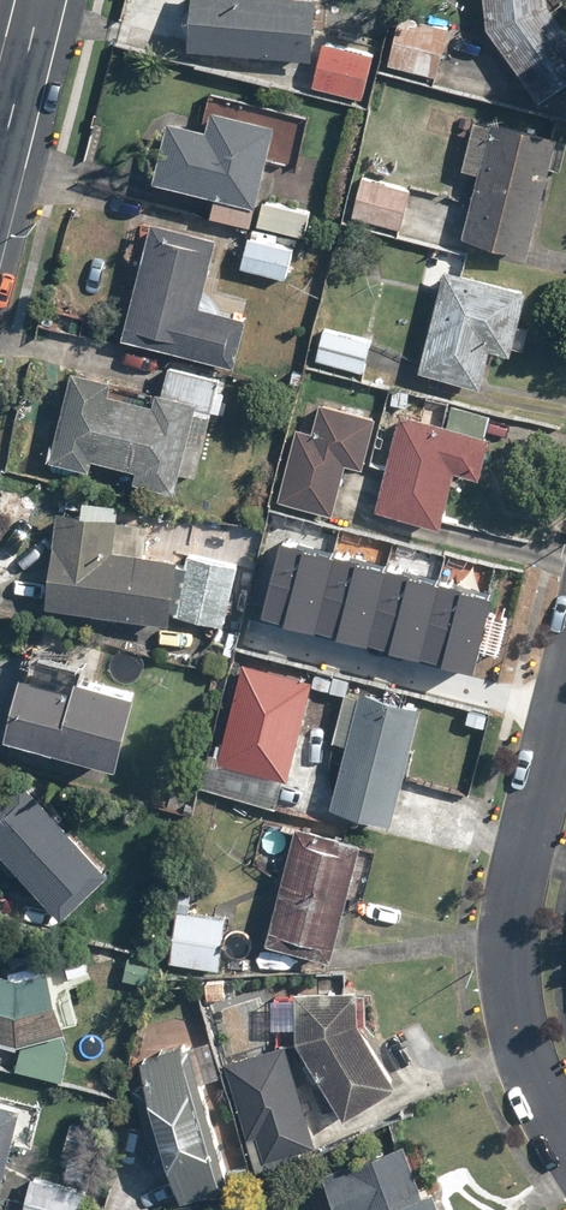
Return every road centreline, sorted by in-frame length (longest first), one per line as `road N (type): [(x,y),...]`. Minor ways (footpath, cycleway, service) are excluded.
road 1 (residential): [(565,1130),(516,1032),(507,942),(565,688)]
road 2 (secondary): [(42,0),(0,165)]

